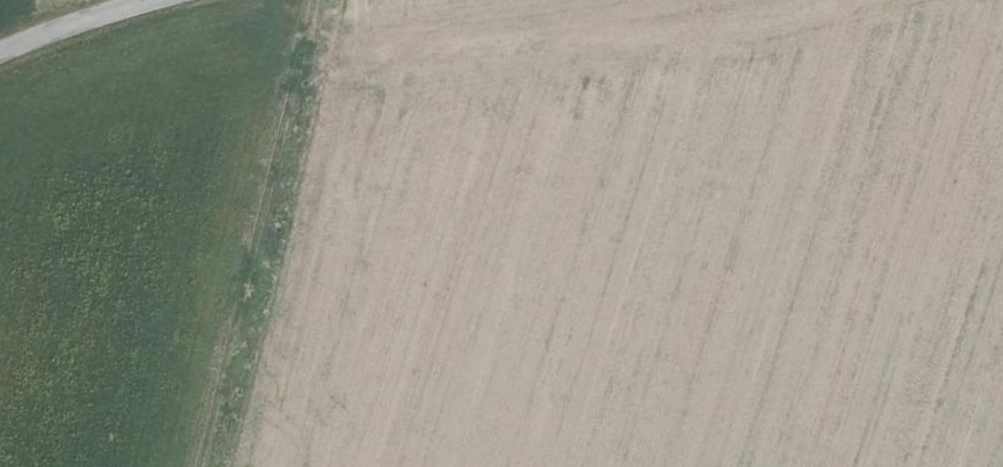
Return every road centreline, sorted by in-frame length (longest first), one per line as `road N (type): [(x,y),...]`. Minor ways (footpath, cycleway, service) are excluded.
road 1 (tertiary): [(155,0),(0,53)]

